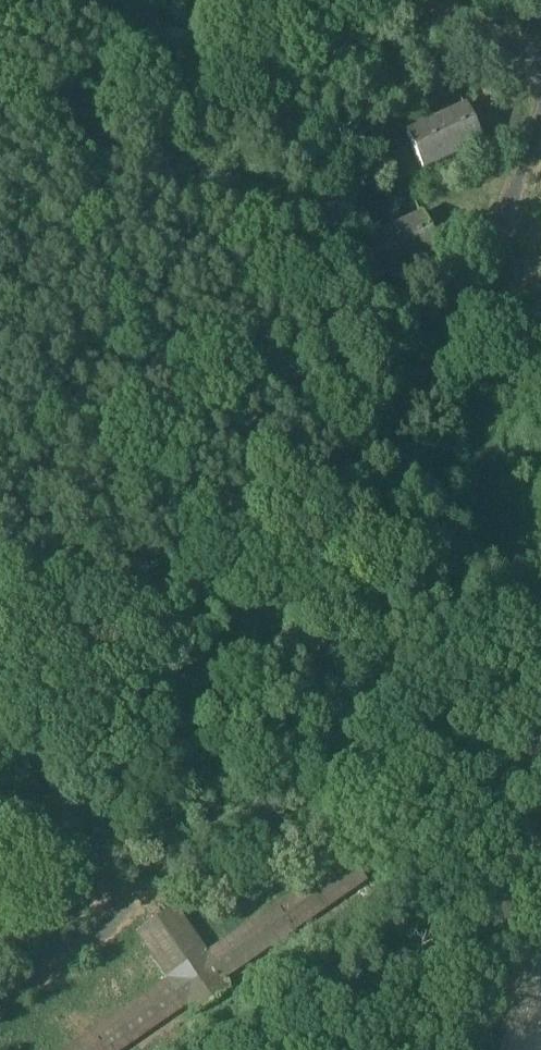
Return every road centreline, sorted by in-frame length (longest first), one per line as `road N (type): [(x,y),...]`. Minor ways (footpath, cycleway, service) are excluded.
road 1 (track): [(540,927),(491,1049)]

